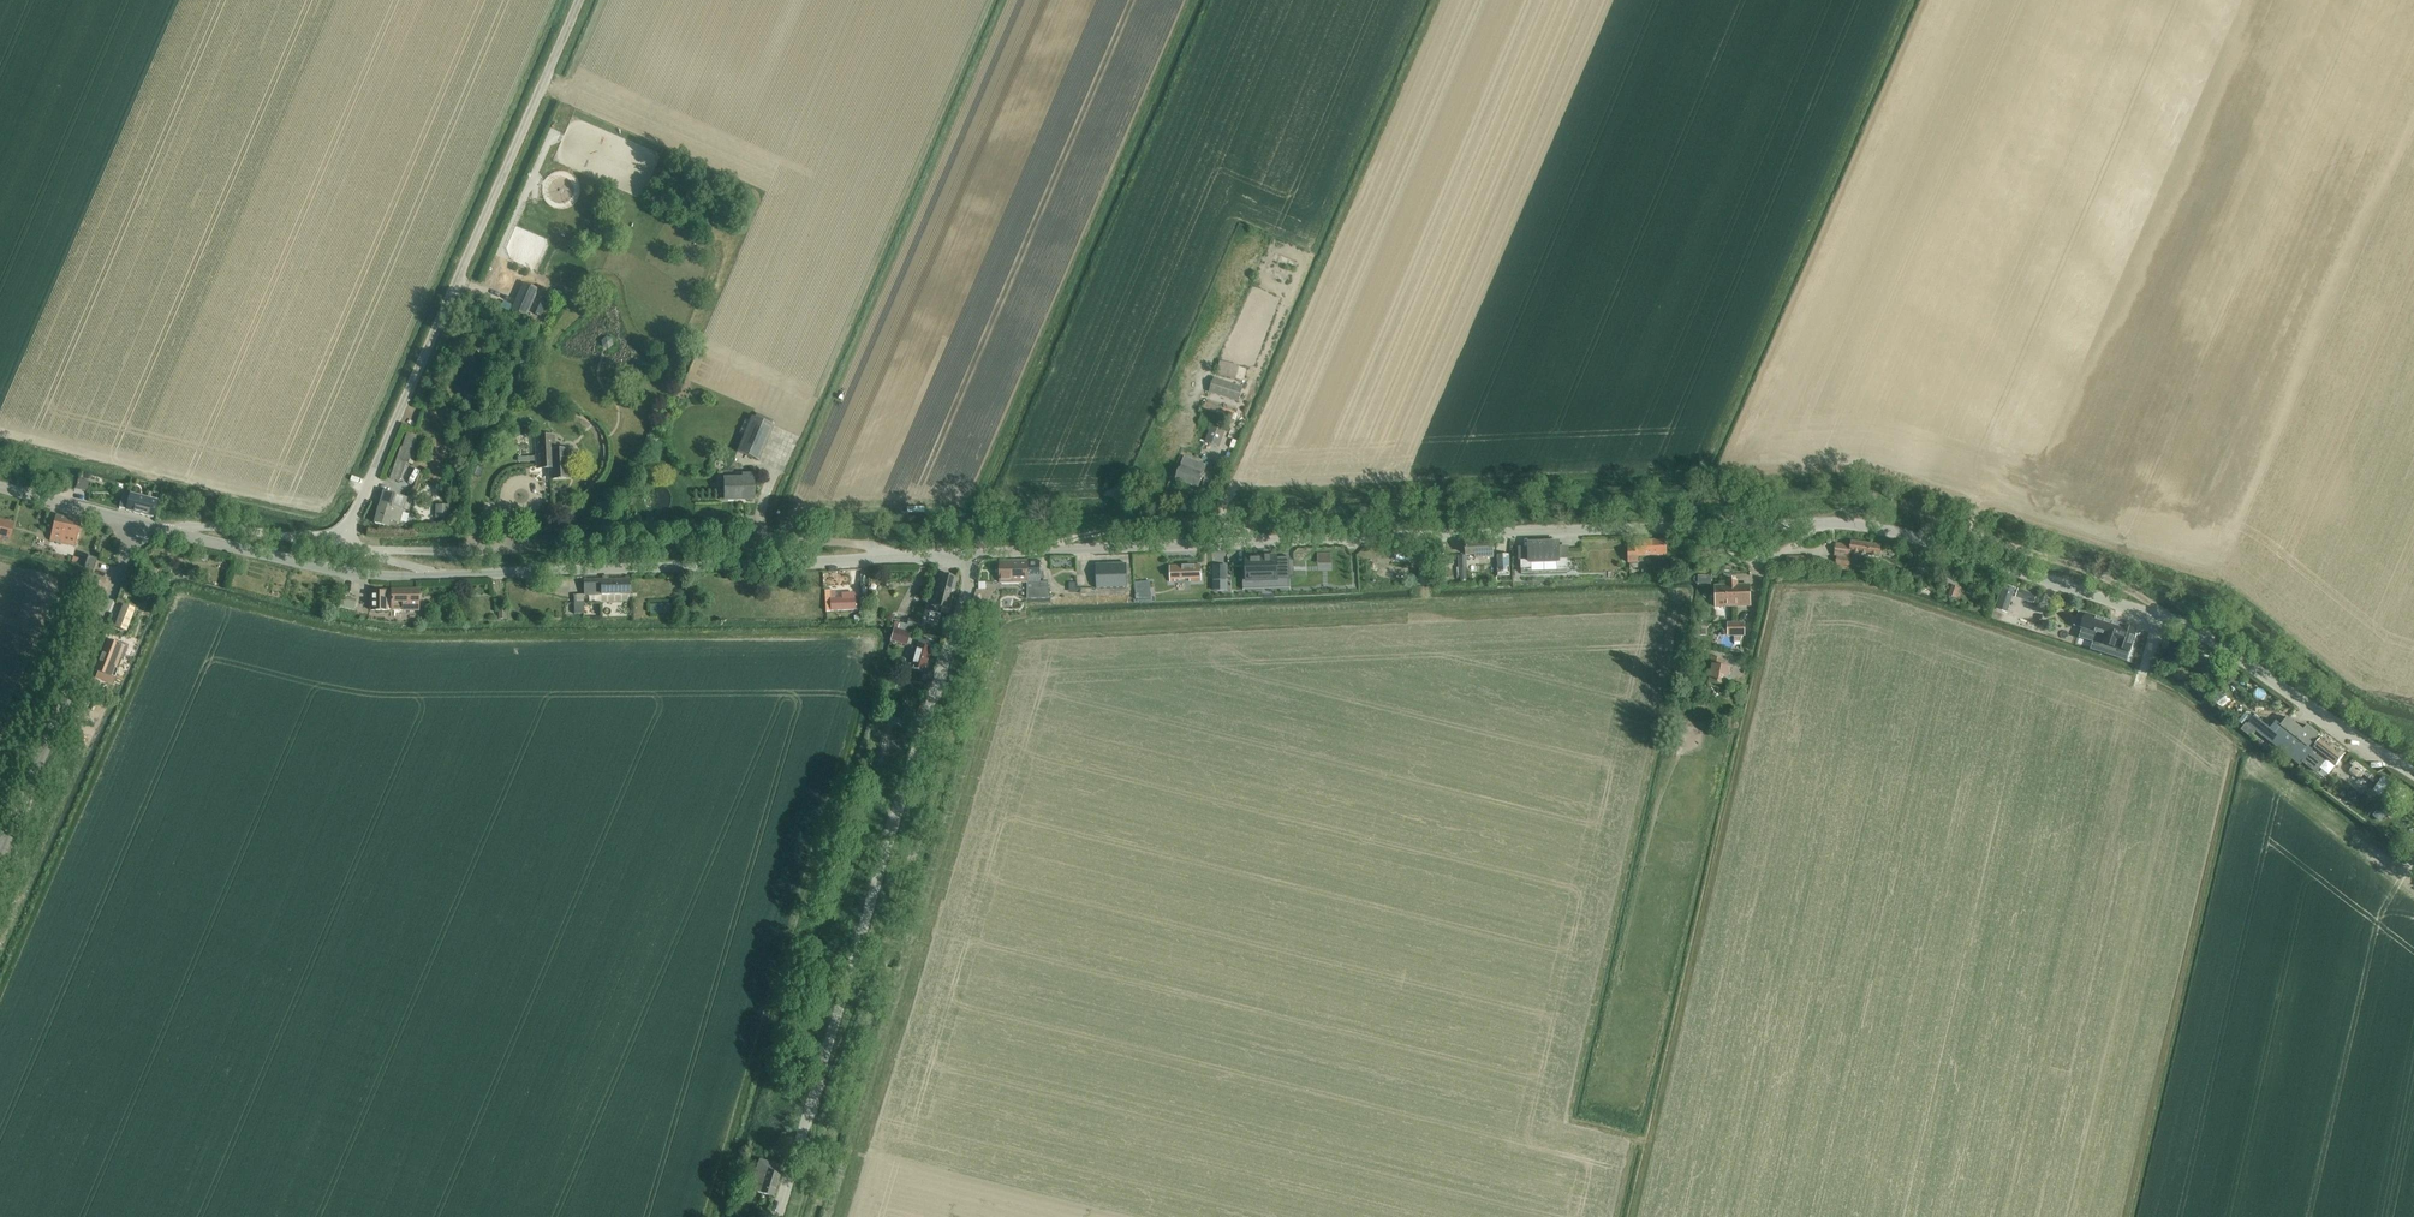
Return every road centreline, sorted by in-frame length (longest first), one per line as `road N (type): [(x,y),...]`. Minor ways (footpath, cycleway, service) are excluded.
road 1 (track): [(836,1216),(1009,641),(1025,631),(1686,599),(1570,1121),(1650,1140),(1778,589),(1887,593),(2159,685),(2401,870),(2413,857)]
road 2 (track): [(709,1216),(876,655),(872,637),(384,636),(178,592),(0,992)]
road 3 (track): [(2170,621),(2097,575),(1859,498),(1213,524),(1246,470),(1263,403),(1438,0)]
road 4 (unclassified): [(2413,775),(2201,634),(1876,527),(1416,535),(968,555)]
road 5 (unclassified): [(776,1216),(967,588),(968,555)]
road 6 (unclassified): [(342,542),(580,0)]
road 7 (unclassified): [(445,576),(968,555)]
road 8 (track): [(1727,502),(1726,475),(1232,493)]
road 9 (track): [(1717,476),(1924,0)]
road 10 (track): [(2127,1216),(2237,742)]
road 11 (track): [(991,0),(817,396),(792,434)]
road 12 (unclassified): [(0,854),(138,524)]
road 13 (unclassified): [(445,576),(339,572),(164,531)]
road 14 (track): [(0,736),(65,585),(58,574),(0,560)]
road 15 (track): [(536,548),(760,538)]
road 16 (track): [(815,1088),(845,1039),(880,949),(918,945)]
road 17 (unclassified): [(164,531),(210,527),(342,542)]
road 18 (track): [(796,922),(829,919),(873,838),(897,812)]
road 19 (unclassified): [(138,524),(0,488)]

